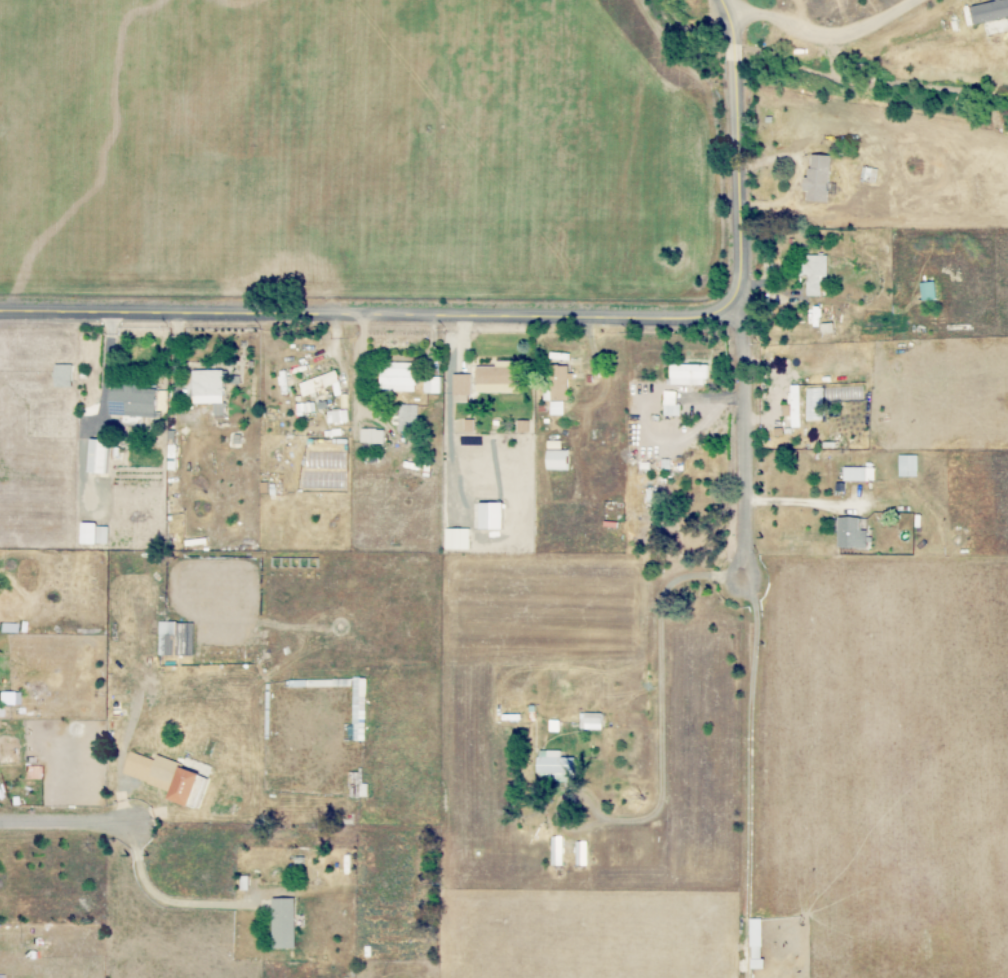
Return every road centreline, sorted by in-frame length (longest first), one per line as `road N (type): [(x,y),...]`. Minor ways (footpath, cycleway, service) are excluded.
road 1 (residential): [(0,314),(745,315)]
road 2 (residential): [(745,315),(739,572),(749,725),(749,977)]
road 3 (residential): [(745,315),(737,62)]
road 4 (residential): [(732,14),(829,37),(856,33),(921,0)]
road 5 (residential): [(0,825),(132,826)]

